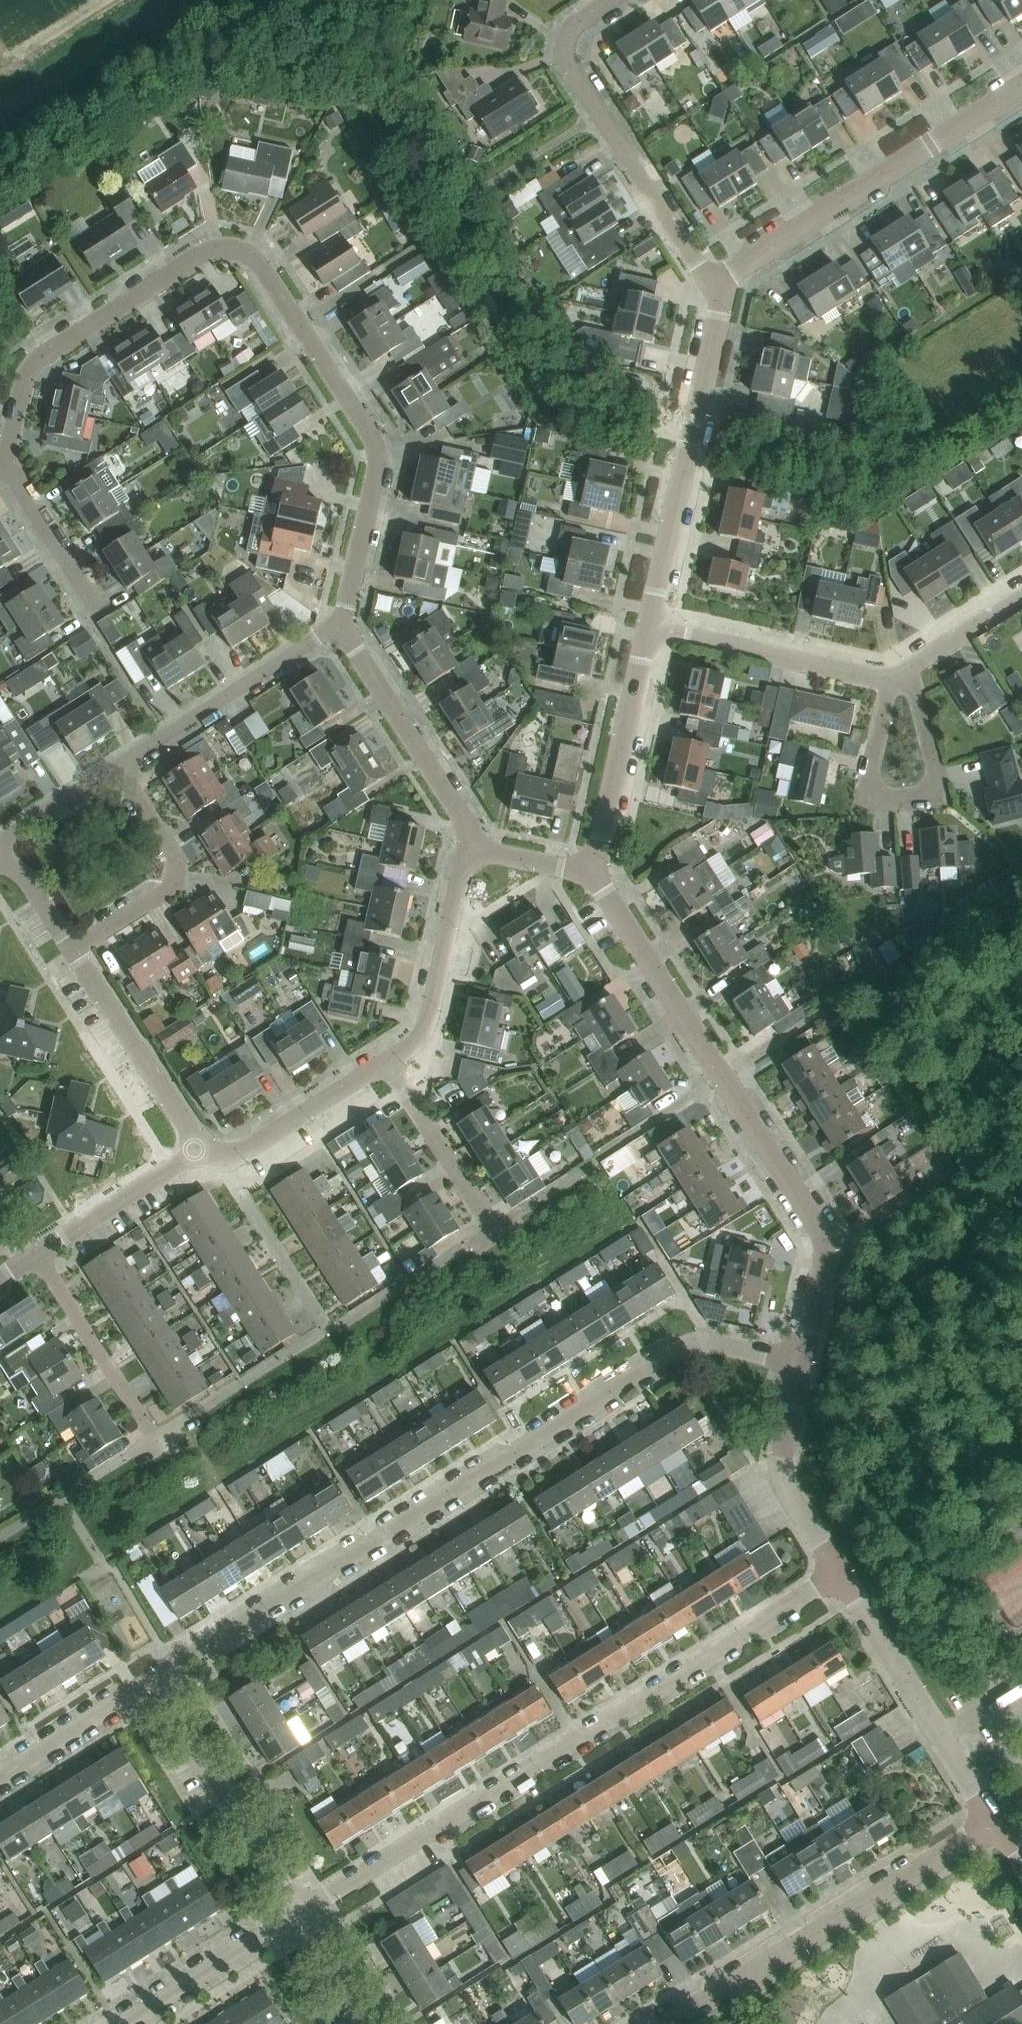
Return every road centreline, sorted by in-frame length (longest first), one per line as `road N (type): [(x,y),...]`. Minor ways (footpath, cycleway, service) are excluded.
road 1 (residential): [(153,1682),(681,1348),(712,1344),(800,1365)]
road 2 (residential): [(5,460),(19,389),(37,359),(200,255),(242,251),(265,272),(374,444),(346,604)]
road 3 (residential): [(298,1914),(840,1573)]
road 4 (residential): [(800,1365),(825,1254),(822,1234),(593,875)]
road 5 (residential): [(669,2023),(995,1822)]
road 6 (residential): [(723,292),(734,270),(1021,87)]
road 7 (residential): [(723,292),(693,260),(567,61),(570,31),(612,0)]
road 8 (residential): [(648,629),(723,292)]
road 9 (residential): [(909,667),(938,777),(931,796),(879,800),(868,789),(890,678)]
road 10 (residential): [(995,1822),(840,1573)]
road 11 (residential): [(298,1914),(153,1682)]
road 12 (residential): [(119,768),(342,625)]
road 13 (residential): [(478,843),(342,625)]
road 14 (residential): [(72,950),(173,887),(177,860),(119,768)]
road 15 (residential): [(593,875),(648,629)]
road 16 (residential): [(478,843),(463,863),(427,1026),(417,1045),(389,1064)]
road 17 (residential): [(890,678),(648,629)]
road 18 (residential): [(199,1151),(72,950)]
road 19 (residential): [(840,1573),(781,1471),(800,1365)]
road 20 (residential): [(153,1439),(36,1255)]
road 21 (residential): [(122,2023),(298,1914)]
road 22 (residential): [(324,1331),(221,1158)]
road 23 (residential): [(493,1230),(389,1064)]
road 24 (residential): [(389,1064),(247,1153),(221,1158)]
road 25 (residential): [(36,1255),(199,1151)]
road 26 (residential): [(106,617),(5,460)]
road 27 (residential): [(0,1777),(153,1682)]
road 28 (residential): [(0,843),(119,768)]
road 29 (residential): [(1021,594),(909,667)]
road 30 (residential): [(366,2023),(298,1914)]
road 31 (residential): [(593,875),(492,853),(478,843)]

